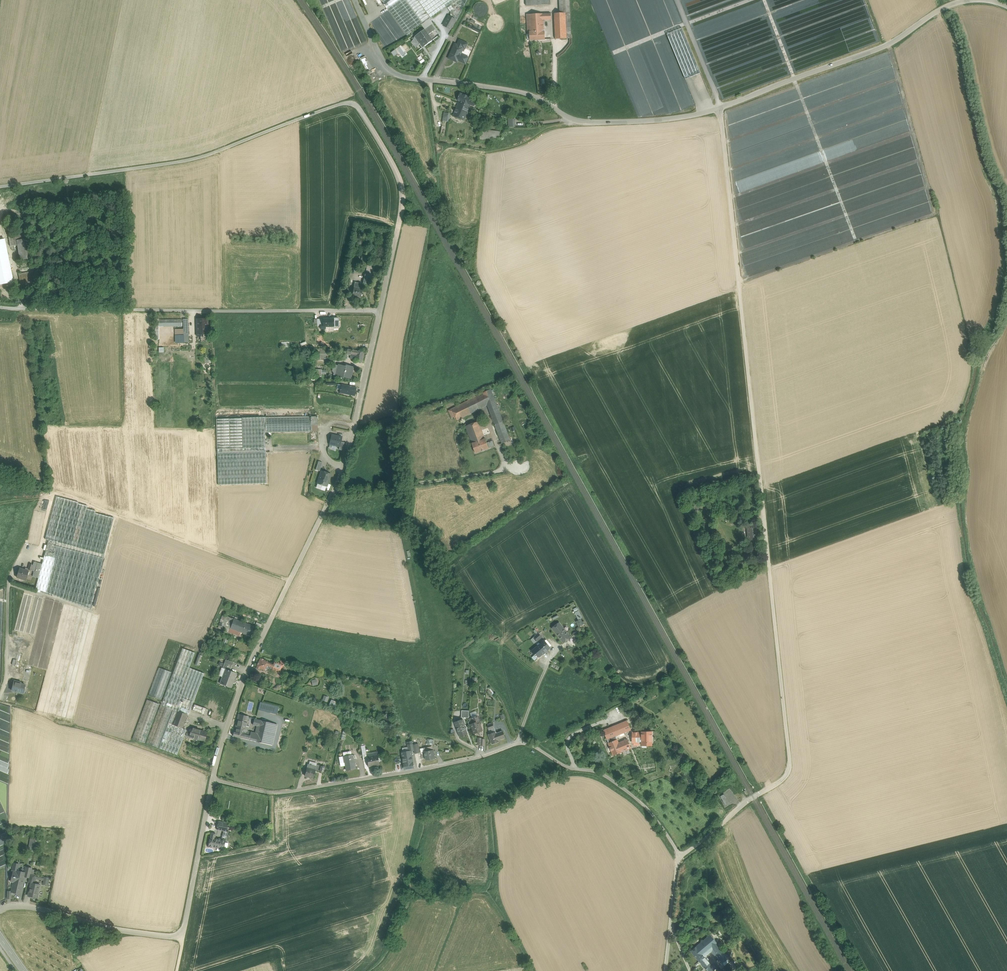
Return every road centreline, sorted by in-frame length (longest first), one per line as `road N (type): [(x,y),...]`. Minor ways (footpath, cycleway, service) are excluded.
road 1 (unclassified): [(0,188),(187,162),(346,102),(358,107),(398,176),(402,205),(342,470),(255,652),(212,779)]
road 2 (unclassified): [(680,856),(784,779),(790,765),(720,108)]
road 3 (unclassified): [(212,779),(291,791),(445,765),(518,742),(603,774),(649,811),(680,856)]
road 4 (unclassified): [(720,108),(582,121),(518,92),(392,72),(356,0)]
road 5 (track): [(381,311),(0,307)]
road 6 (unclassified): [(1006,6),(947,6),(887,44),(720,108)]
road 7 (track): [(46,536),(54,496),(62,493),(290,581)]
road 8 (track): [(333,495),(505,471),(490,422)]
road 9 (unclassified): [(0,910),(35,907),(184,938)]
road 10 (unclassified): [(212,779),(184,938)]
road 11 (track): [(567,615),(552,627),(559,647),(518,742)]

